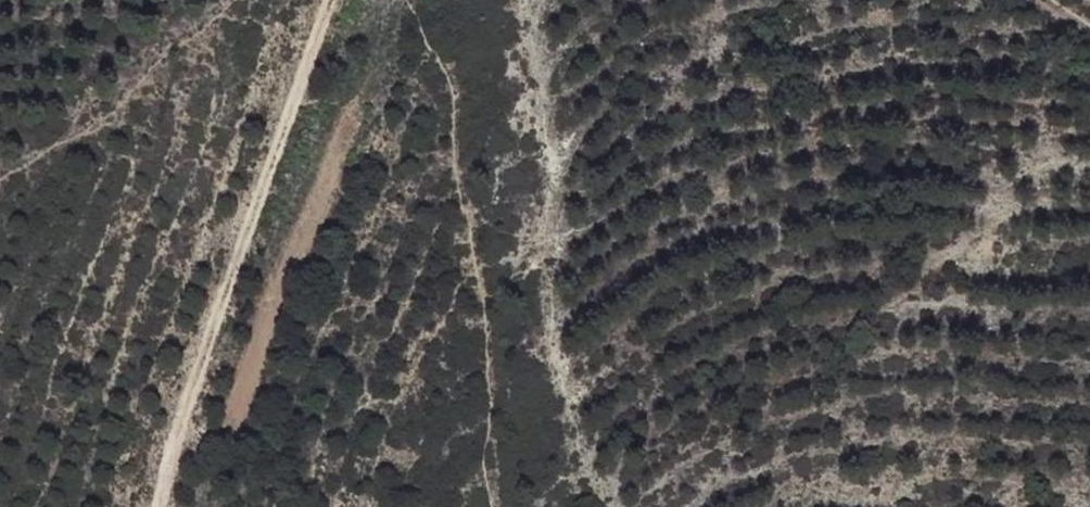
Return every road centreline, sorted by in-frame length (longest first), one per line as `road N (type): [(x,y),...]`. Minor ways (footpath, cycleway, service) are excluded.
road 1 (track): [(158,506),(200,360),(326,0)]

